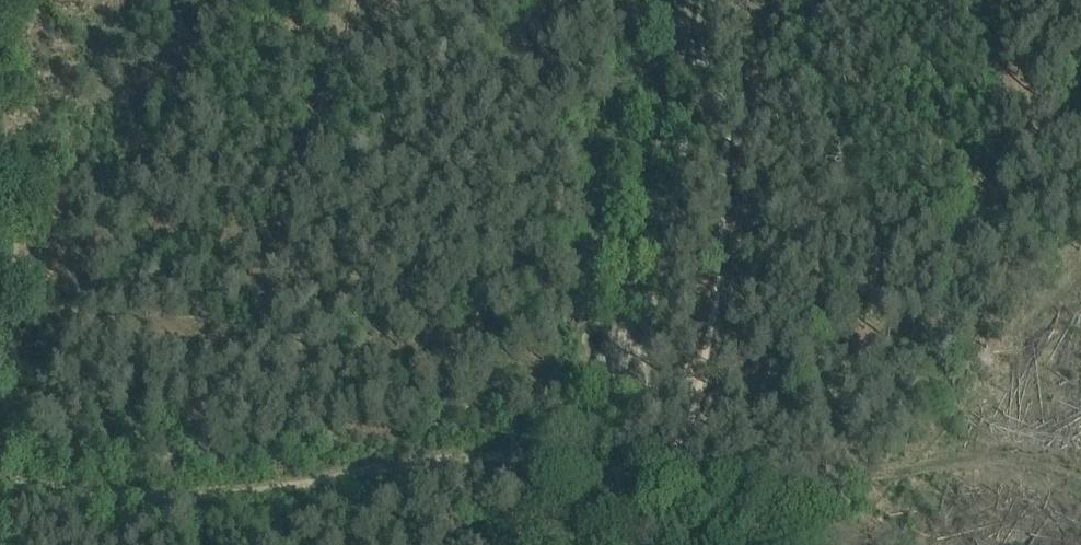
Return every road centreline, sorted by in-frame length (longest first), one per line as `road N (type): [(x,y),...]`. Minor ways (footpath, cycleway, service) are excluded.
road 1 (track): [(617,481),(514,455),(230,492),(0,483)]
road 2 (track): [(588,544),(688,0)]
road 3 (track): [(117,0),(0,440)]

